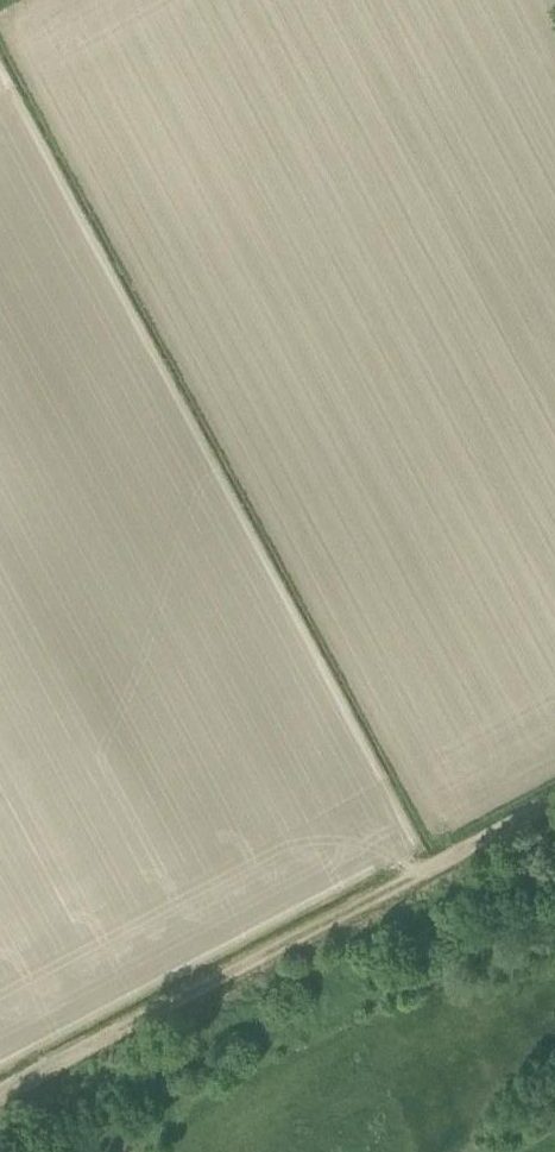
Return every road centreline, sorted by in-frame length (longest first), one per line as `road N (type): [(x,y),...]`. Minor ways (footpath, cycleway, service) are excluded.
road 1 (track): [(554,802),(0,1097)]

